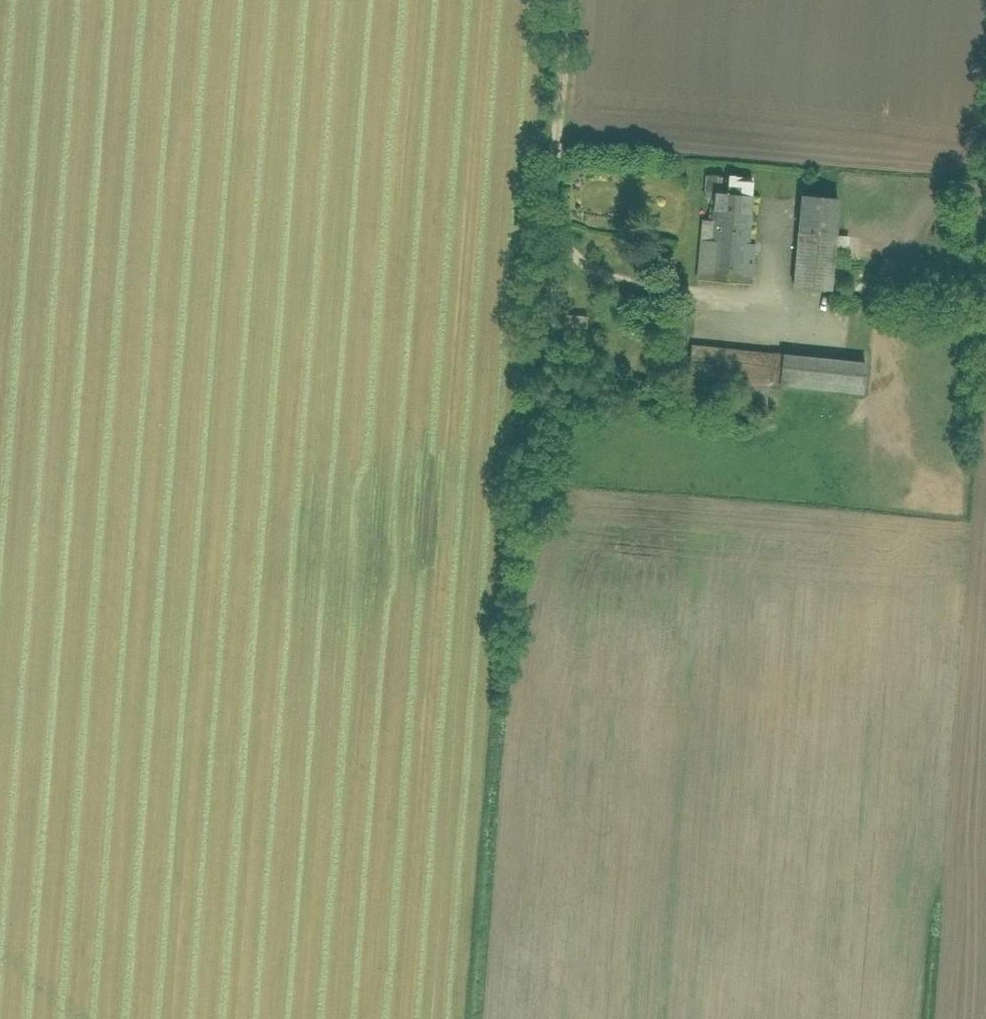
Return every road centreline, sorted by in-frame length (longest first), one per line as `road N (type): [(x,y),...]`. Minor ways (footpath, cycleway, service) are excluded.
road 1 (unclassified): [(562,0),(531,340)]

